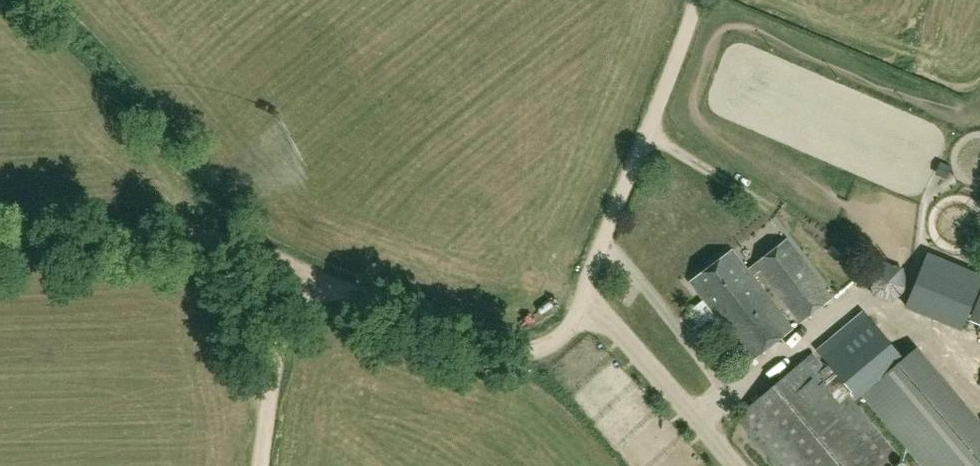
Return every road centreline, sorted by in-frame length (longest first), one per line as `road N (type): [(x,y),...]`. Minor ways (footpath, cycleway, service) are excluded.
road 1 (track): [(323,289),(516,356),(561,346),(701,0)]
road 2 (track): [(0,247),(215,240),(251,246),(323,289)]
road 3 (track): [(259,465),(275,352),(286,326),(323,289)]

